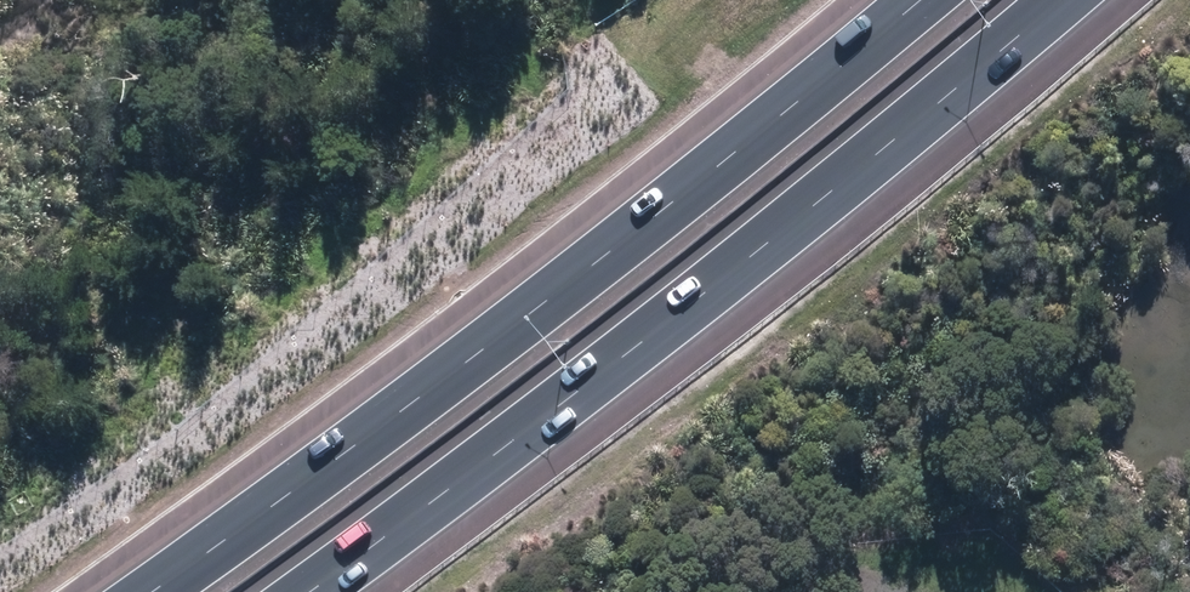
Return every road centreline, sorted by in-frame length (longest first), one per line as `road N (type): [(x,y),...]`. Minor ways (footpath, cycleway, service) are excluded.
road 1 (motorway): [(126,591),(343,444),(796,104),(916,0)]
road 2 (motorway): [(1058,0),(514,443),(311,591)]

